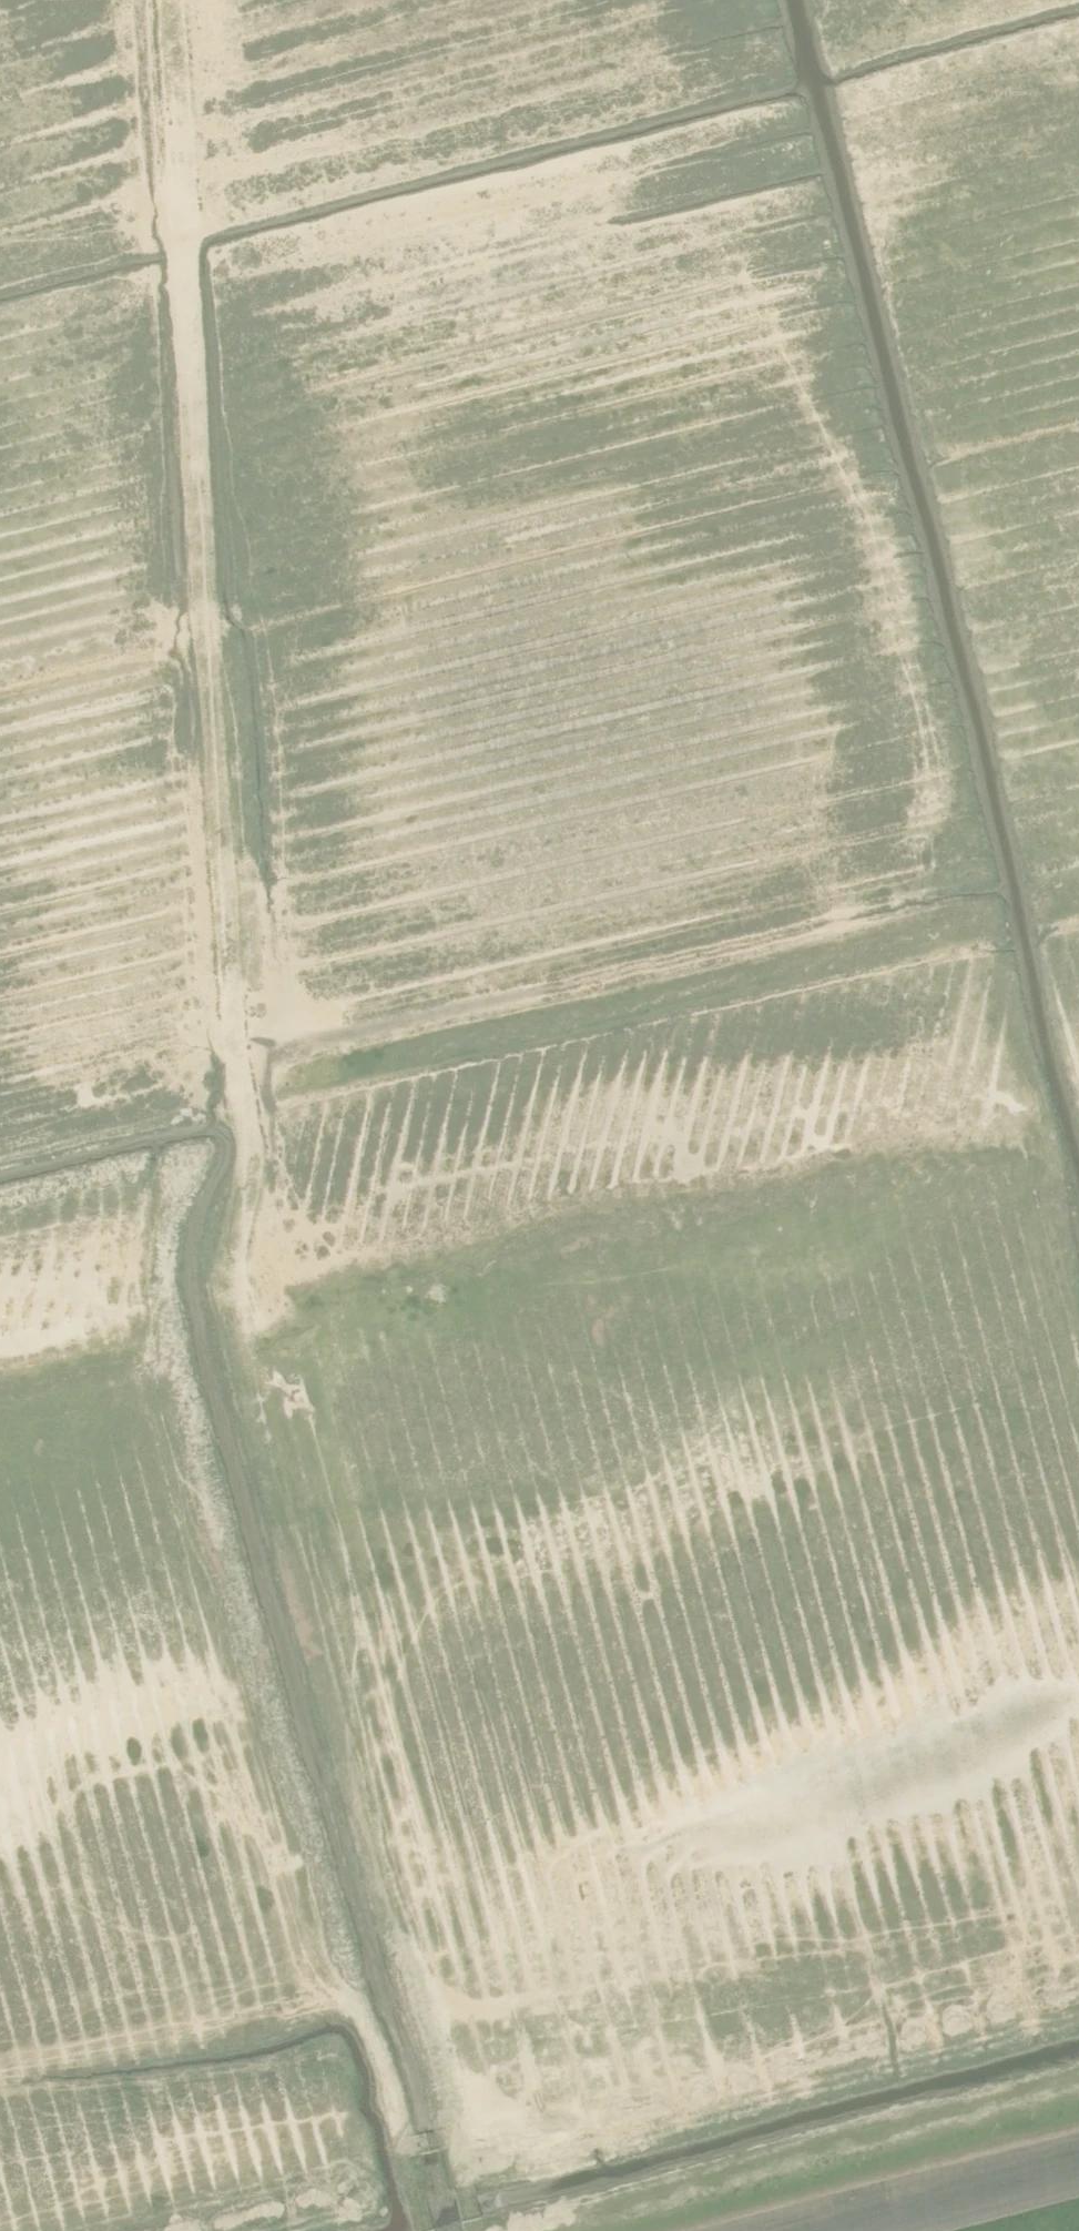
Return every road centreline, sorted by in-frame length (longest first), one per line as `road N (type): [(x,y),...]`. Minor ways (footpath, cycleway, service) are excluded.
road 1 (track): [(925,2230),(1078,2190)]

